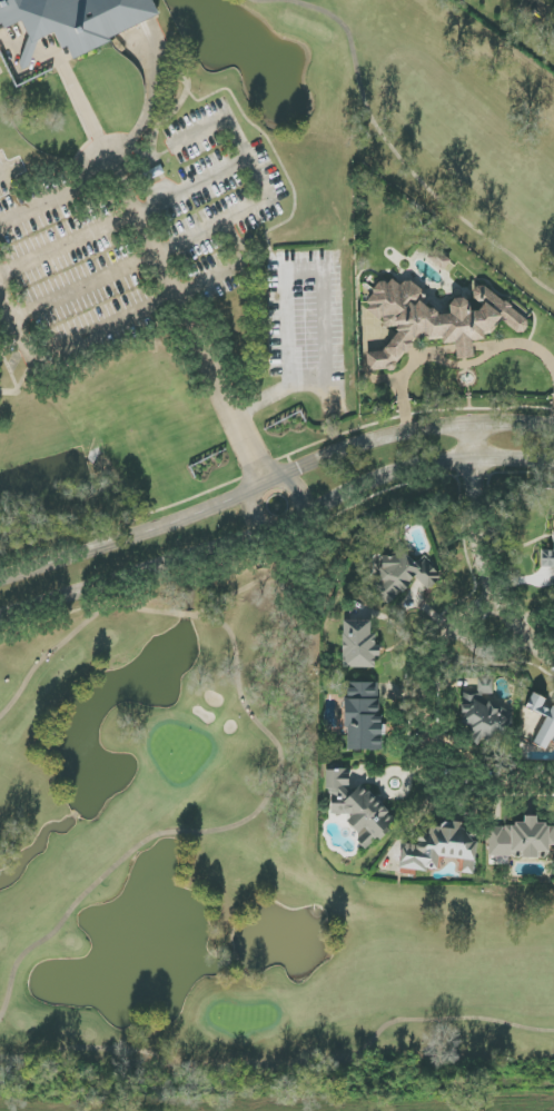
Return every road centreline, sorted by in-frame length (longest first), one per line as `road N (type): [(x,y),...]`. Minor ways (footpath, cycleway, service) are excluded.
road 1 (residential): [(495,608),(447,641),(426,673),(431,777),(455,790),(553,791)]
road 2 (tertiary): [(553,428),(424,429),(367,440),(266,482)]
road 3 (tertiary): [(266,482),(144,535),(0,582)]
road 4 (tertiary): [(0,618),(265,528)]
road 5 (residential): [(471,427),(474,536),(495,608),(553,667)]
road 6 (tertiary): [(299,515),(427,462),(553,461)]

